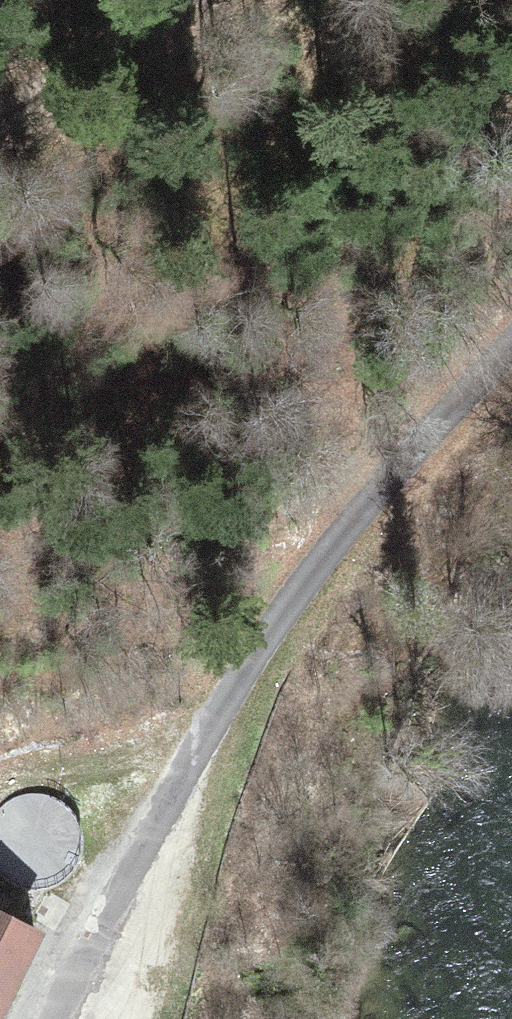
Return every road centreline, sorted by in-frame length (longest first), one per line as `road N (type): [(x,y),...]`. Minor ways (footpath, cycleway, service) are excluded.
road 1 (unclassified): [(511,364),(296,595),(167,797),(57,1018)]
road 2 (track): [(179,0),(0,113)]
road 3 (track): [(194,753),(121,753),(0,781)]

